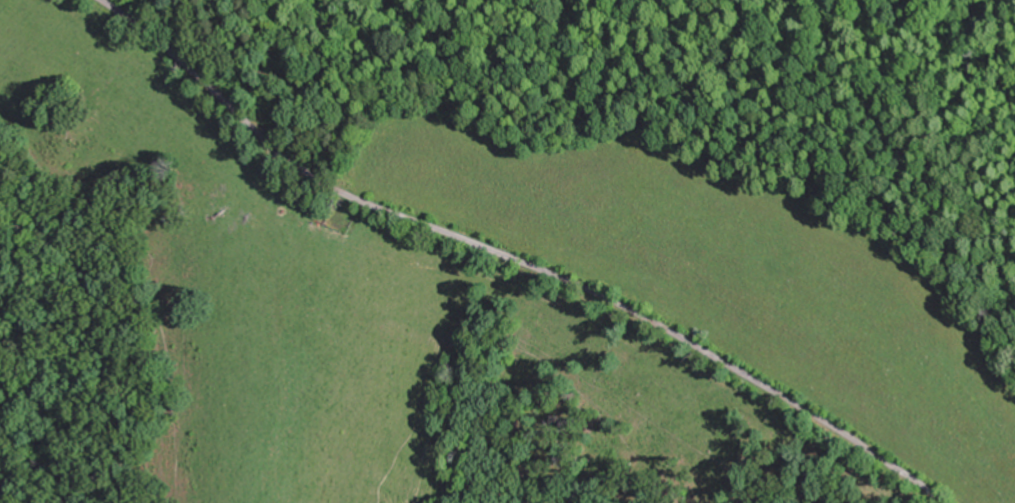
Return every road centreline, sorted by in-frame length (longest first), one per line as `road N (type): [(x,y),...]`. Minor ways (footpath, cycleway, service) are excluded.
road 1 (residential): [(940,502),(820,419),(615,302),(341,194),(283,155),(106,0)]

